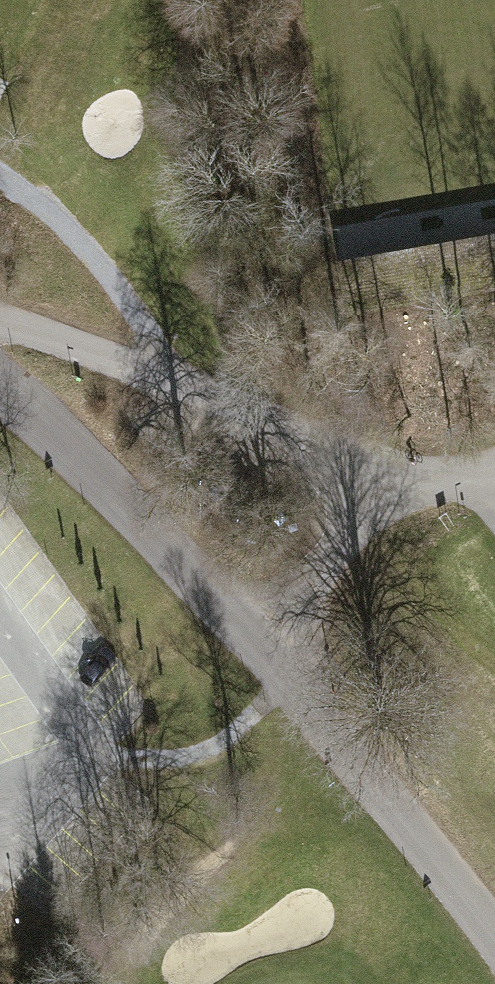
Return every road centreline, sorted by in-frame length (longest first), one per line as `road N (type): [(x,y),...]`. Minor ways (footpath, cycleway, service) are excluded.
road 1 (tertiary): [(494,937),(258,641),(124,499),(0,389)]
road 2 (track): [(394,483),(177,380),(0,323)]
road 3 (track): [(258,641),(394,483),(494,488)]

